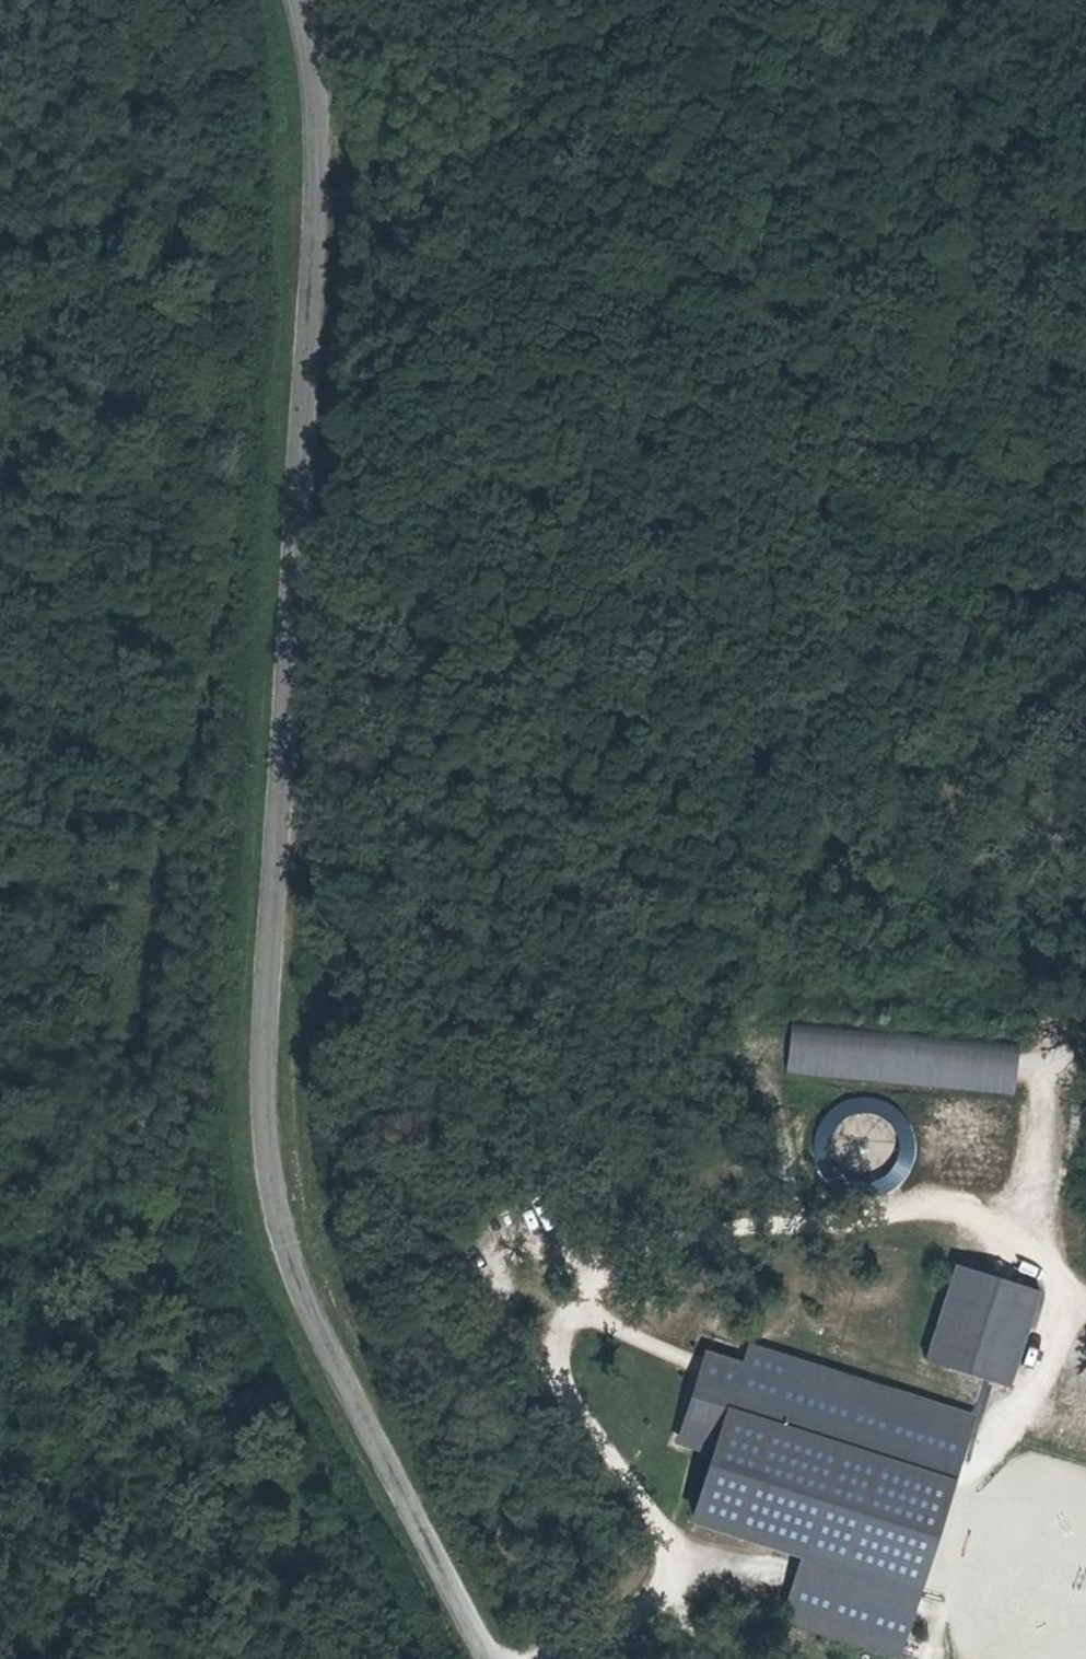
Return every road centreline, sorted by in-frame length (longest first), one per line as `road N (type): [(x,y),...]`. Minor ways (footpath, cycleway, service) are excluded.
road 1 (unclassified): [(491,1658),(314,1319),(282,1077),(325,353),(327,135),(305,0)]

